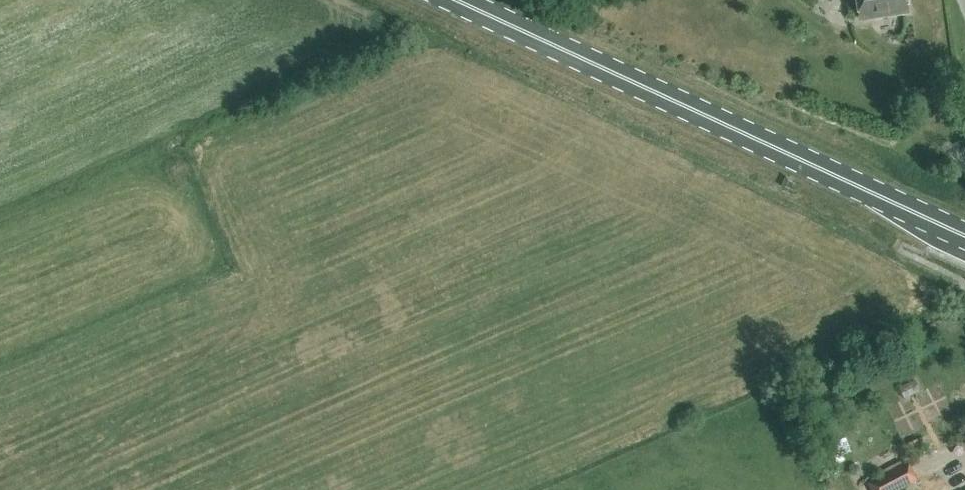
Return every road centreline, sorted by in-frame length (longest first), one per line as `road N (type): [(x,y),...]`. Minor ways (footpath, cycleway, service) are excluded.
road 1 (primary): [(964,234),(457,0)]

